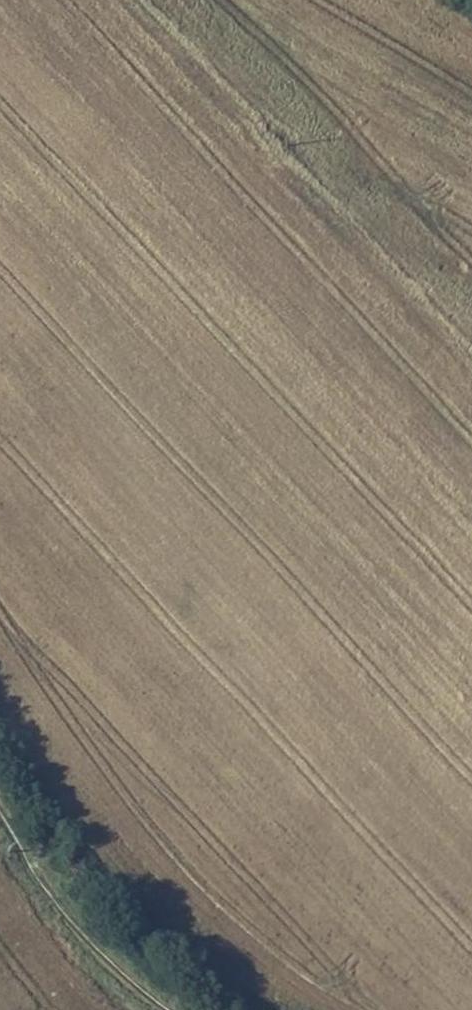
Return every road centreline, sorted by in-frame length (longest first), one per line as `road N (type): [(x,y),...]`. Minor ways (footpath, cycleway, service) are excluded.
road 1 (track): [(0,812),(67,914),(168,1009)]

